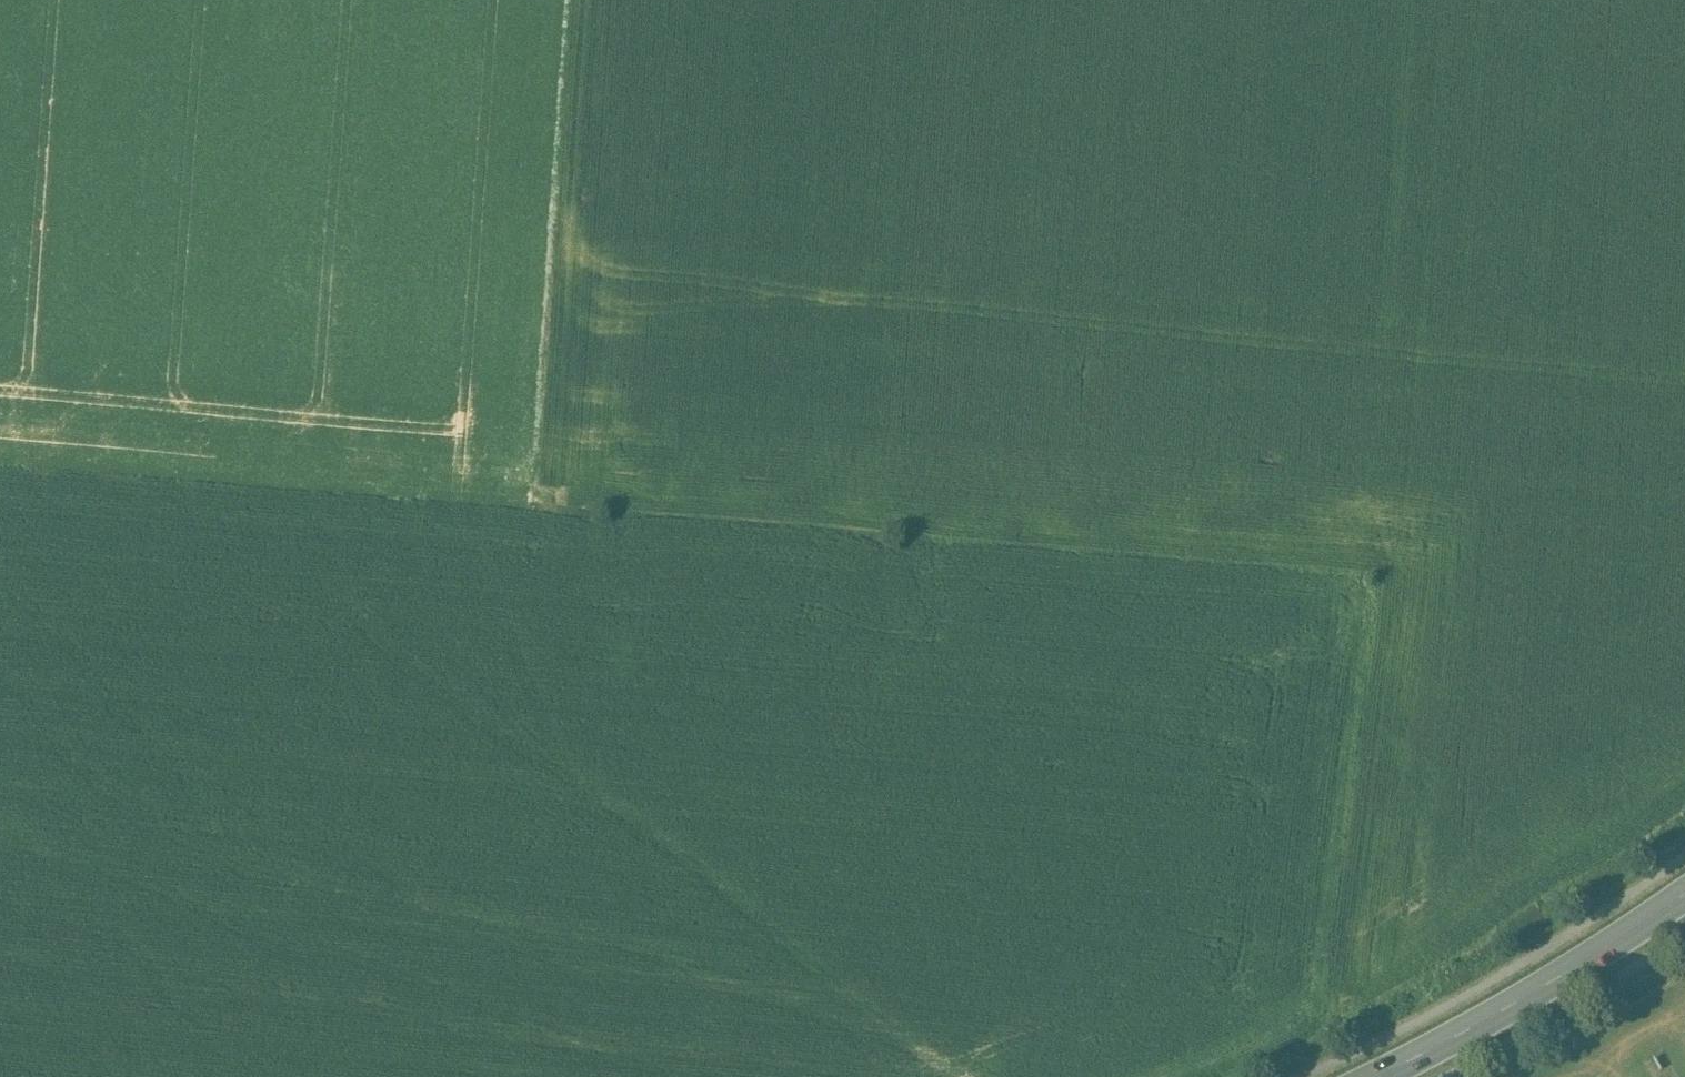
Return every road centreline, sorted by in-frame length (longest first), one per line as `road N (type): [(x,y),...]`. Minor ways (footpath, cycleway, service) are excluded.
road 1 (primary): [(1384,1076),(1502,1015),(1684,897)]

